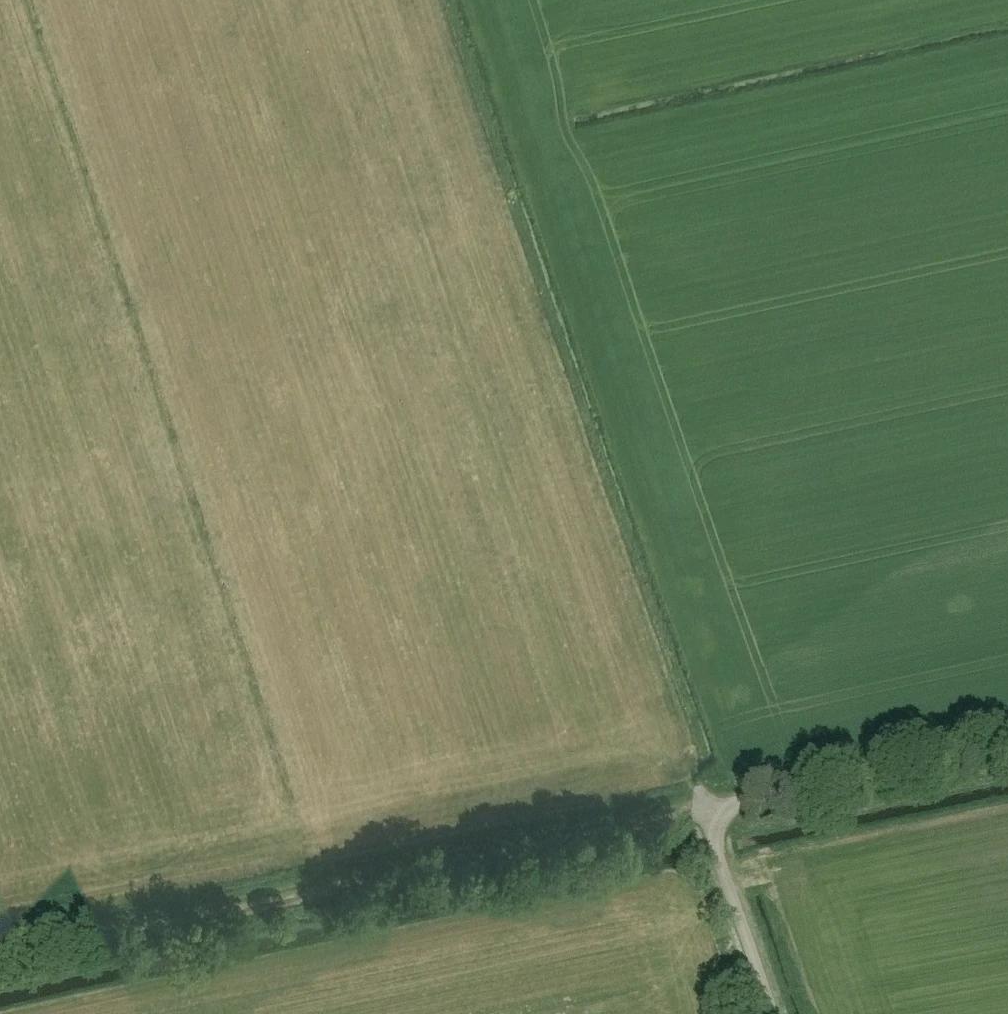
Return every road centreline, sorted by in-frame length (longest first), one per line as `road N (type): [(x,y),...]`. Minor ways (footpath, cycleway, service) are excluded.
road 1 (unclassified): [(773,1013),(707,810),(1007,742)]

